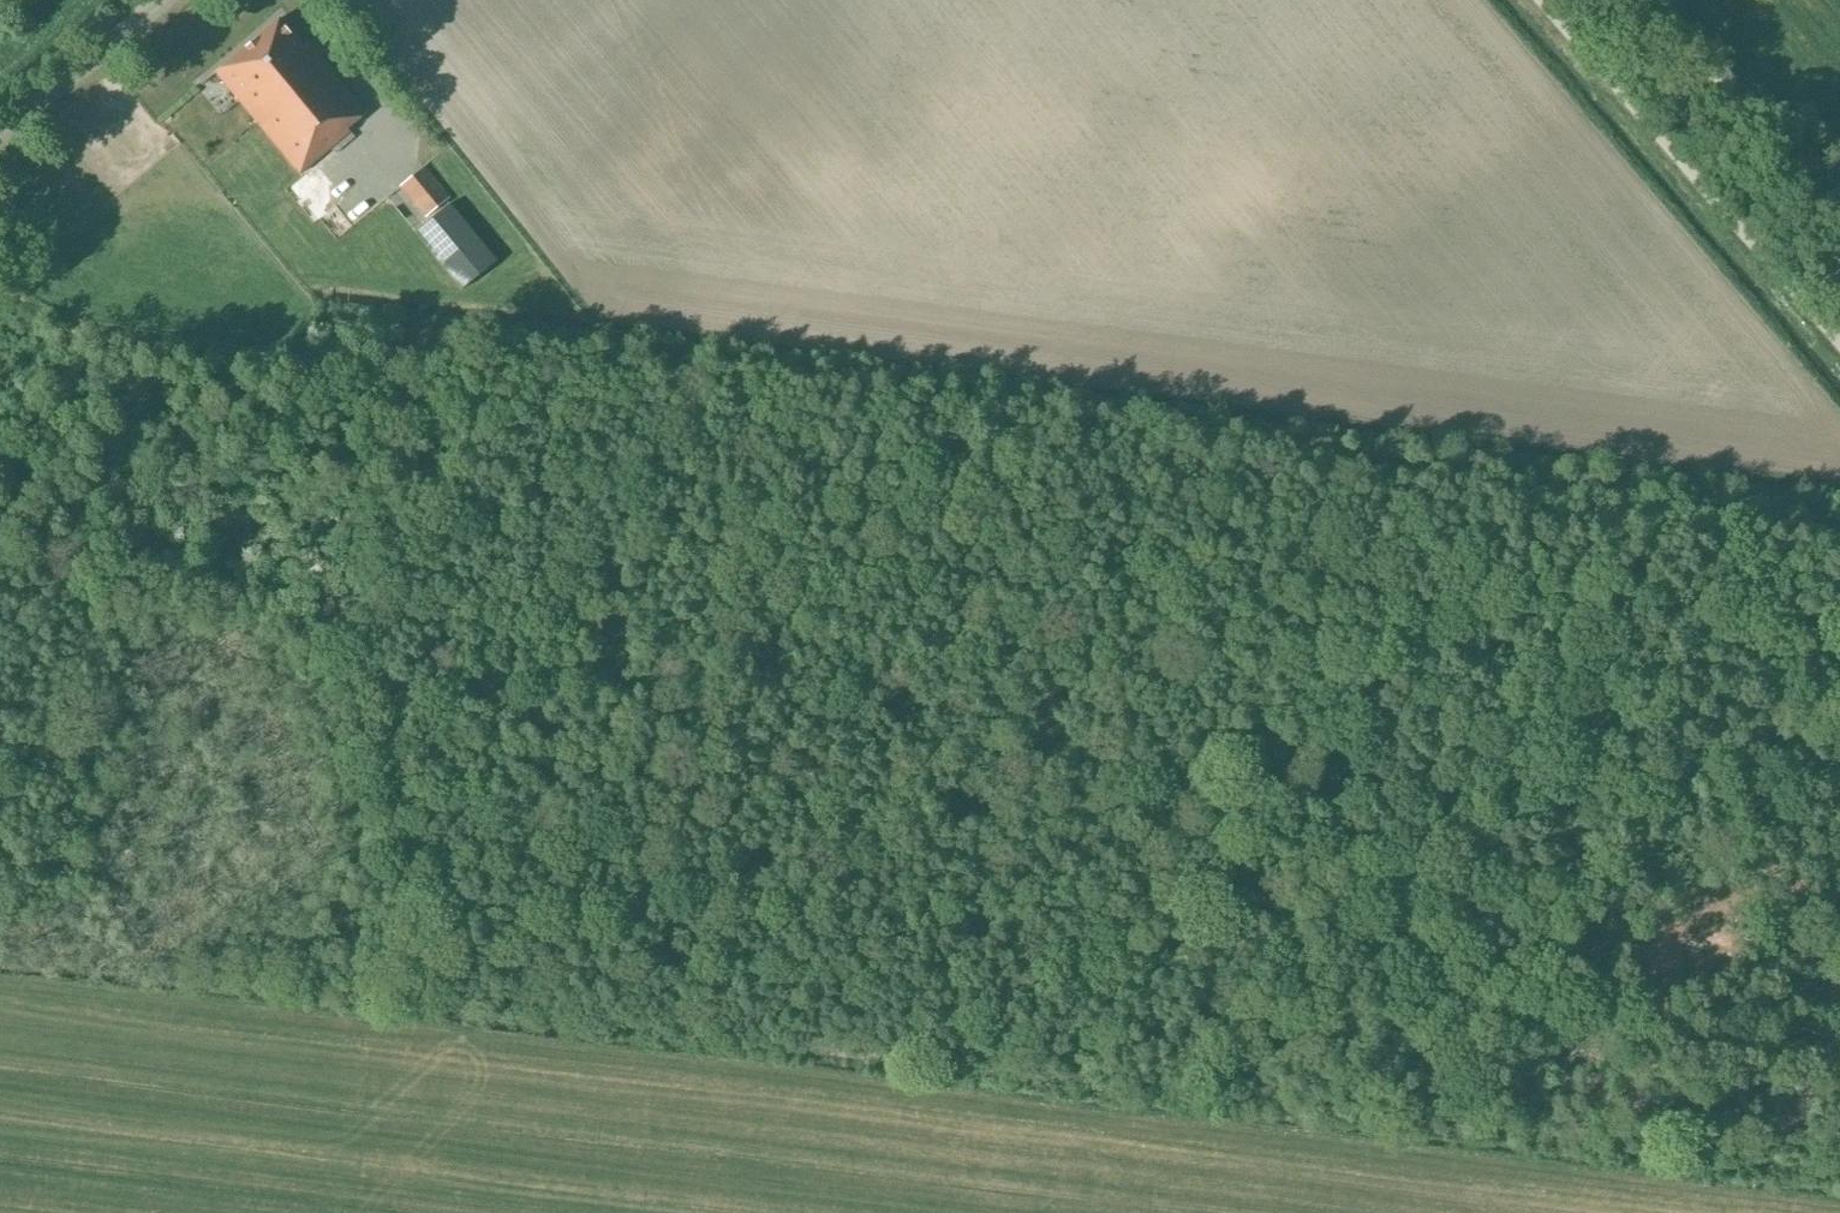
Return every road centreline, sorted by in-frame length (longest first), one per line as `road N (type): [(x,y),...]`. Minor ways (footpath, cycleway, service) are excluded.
road 1 (tertiary): [(1839,278),(1589,0)]
road 2 (tertiary): [(0,137),(165,0)]

